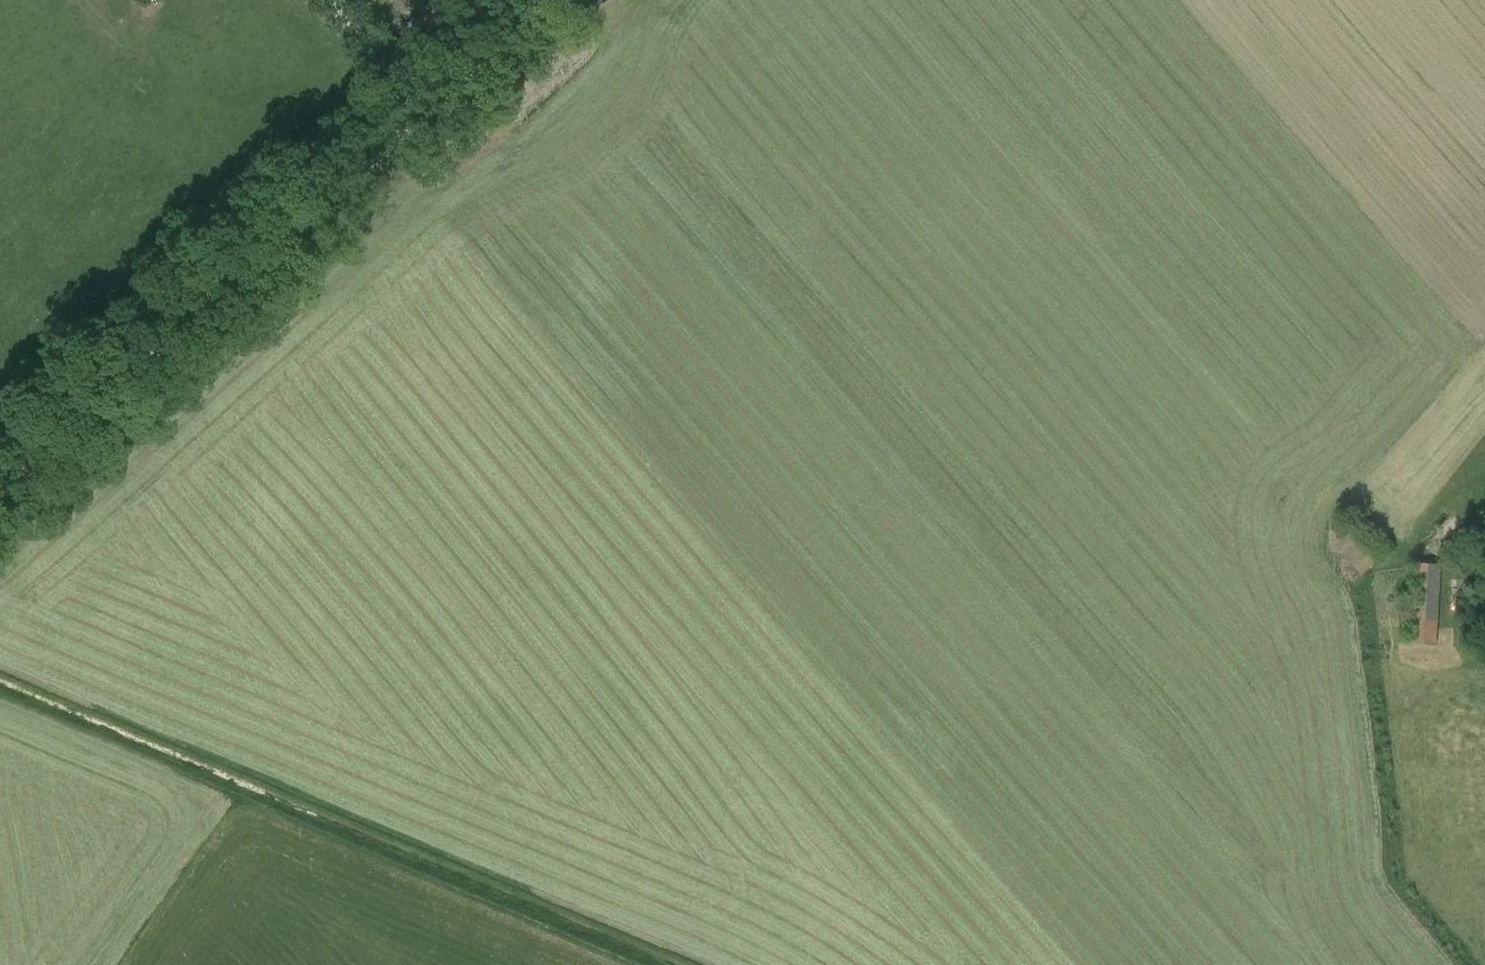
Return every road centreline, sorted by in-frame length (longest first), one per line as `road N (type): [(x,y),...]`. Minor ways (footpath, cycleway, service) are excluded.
road 1 (track): [(0,490),(401,142),(552,0)]

